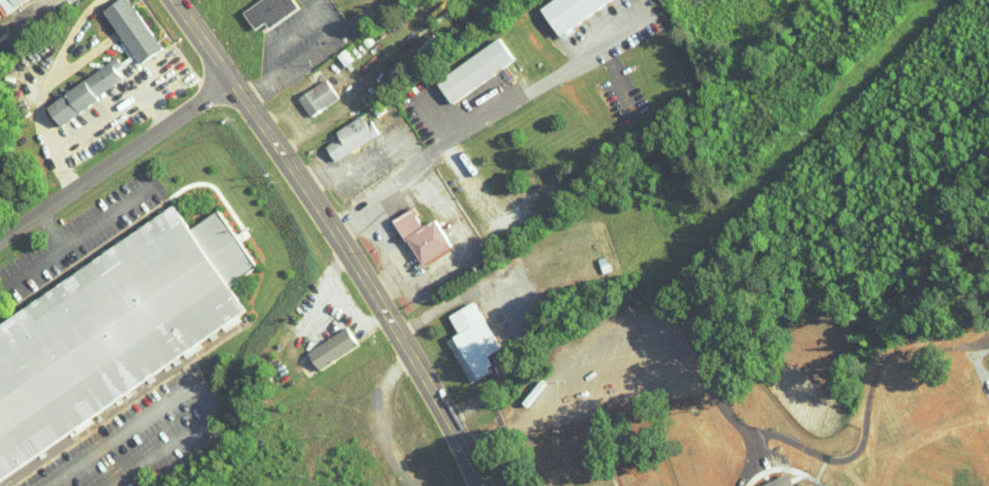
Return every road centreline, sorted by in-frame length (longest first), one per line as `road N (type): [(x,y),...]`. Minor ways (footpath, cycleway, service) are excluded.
road 1 (primary): [(485,485),(424,370),(171,0)]
road 2 (residential): [(231,82),(0,245)]
road 3 (residential): [(325,222),(444,140)]

